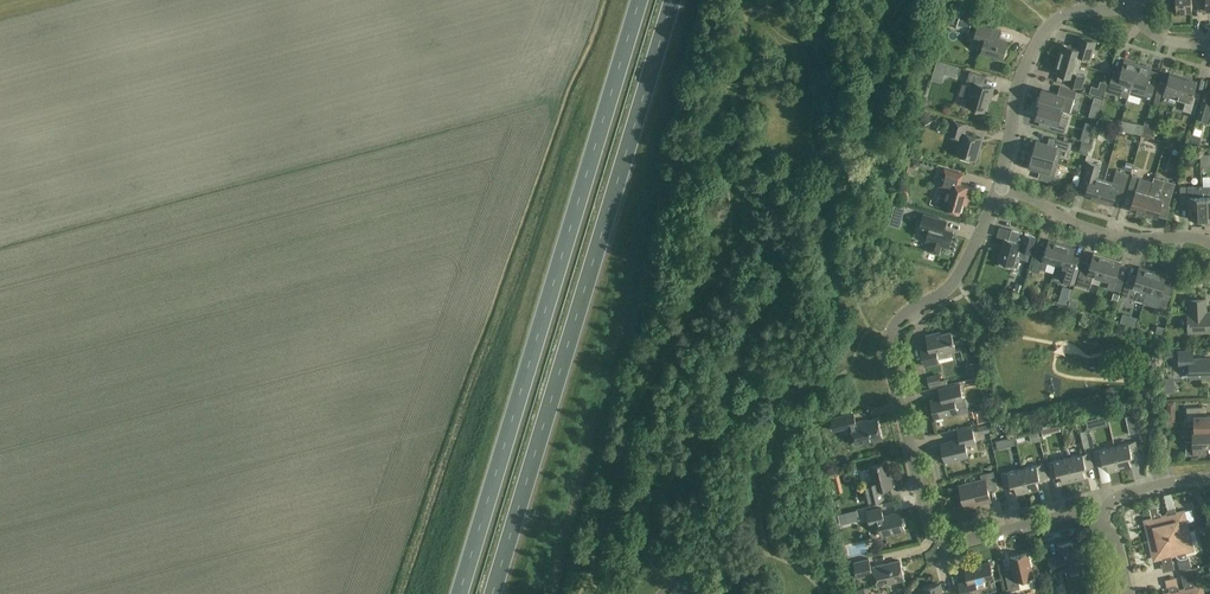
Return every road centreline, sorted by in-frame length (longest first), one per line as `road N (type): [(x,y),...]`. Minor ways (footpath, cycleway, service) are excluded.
road 1 (trunk): [(640,0),(461,593)]
road 2 (trunk): [(495,593),(673,0)]
road 3 (residential): [(1097,520),(1069,517),(961,542),(945,539),(929,519),(888,337),(961,272),(1000,188)]
road 4 (residential): [(1000,188),(1013,102),(1042,33),(1086,11),(1132,13)]
road 5 (residential): [(1209,243),(1108,235),(1000,188)]
road 6 (residential): [(1097,520),(1130,492),(1209,477)]

